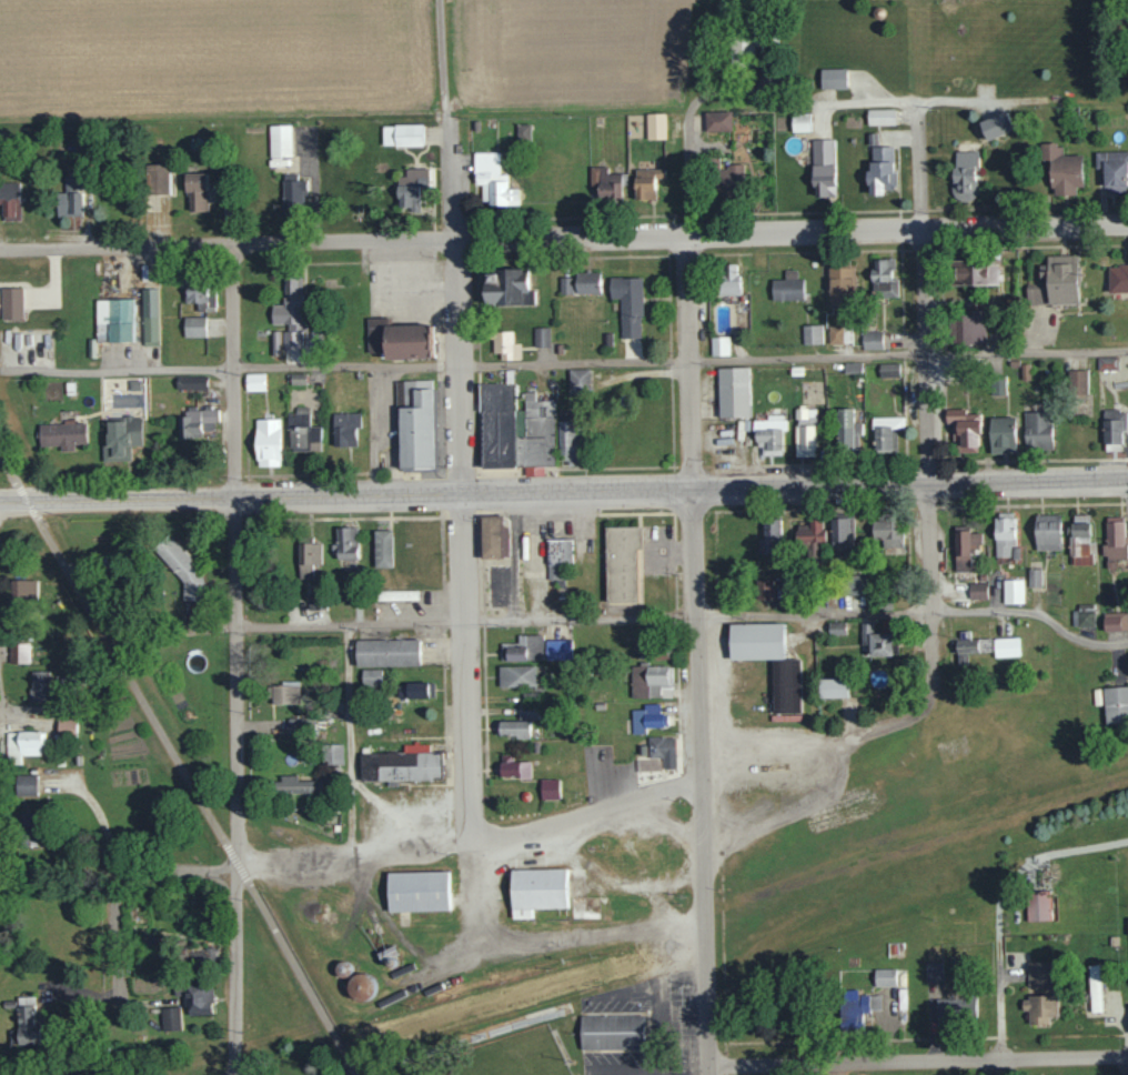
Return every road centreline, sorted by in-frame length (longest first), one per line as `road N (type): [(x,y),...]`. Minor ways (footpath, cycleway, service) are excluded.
road 1 (residential): [(706,1074),(685,237)]
road 2 (residential): [(1127,224),(455,242)]
road 3 (residential): [(236,1074),(235,498)]
road 4 (secondary): [(692,492),(235,498)]
road 5 (residential): [(455,242),(0,251)]
road 6 (secondary): [(692,492),(1127,478)]
road 7 (residential): [(1127,1056),(706,1064)]
road 8 (residential): [(469,827),(461,496)]
road 9 (residential): [(929,485),(923,230)]
road 10 (residential): [(461,496),(455,242)]
road 11 (residential): [(235,498),(233,245)]
road 12 (residential): [(469,827),(490,838),(528,831),(699,778)]
road 13 (secondary): [(235,498),(0,503)]
road 14 (residential): [(685,237),(686,117),(705,31)]
road 15 (residential): [(129,870),(114,914),(124,1028)]
road 16 (residential): [(699,778),(733,755),(837,743)]
road 17 (residential): [(455,242),(449,111)]
road 18 (residential): [(923,230),(916,103)]
road 19 (residential): [(930,607),(929,485)]
road 20 (residential): [(837,743),(914,712),(929,700),(934,682)]

